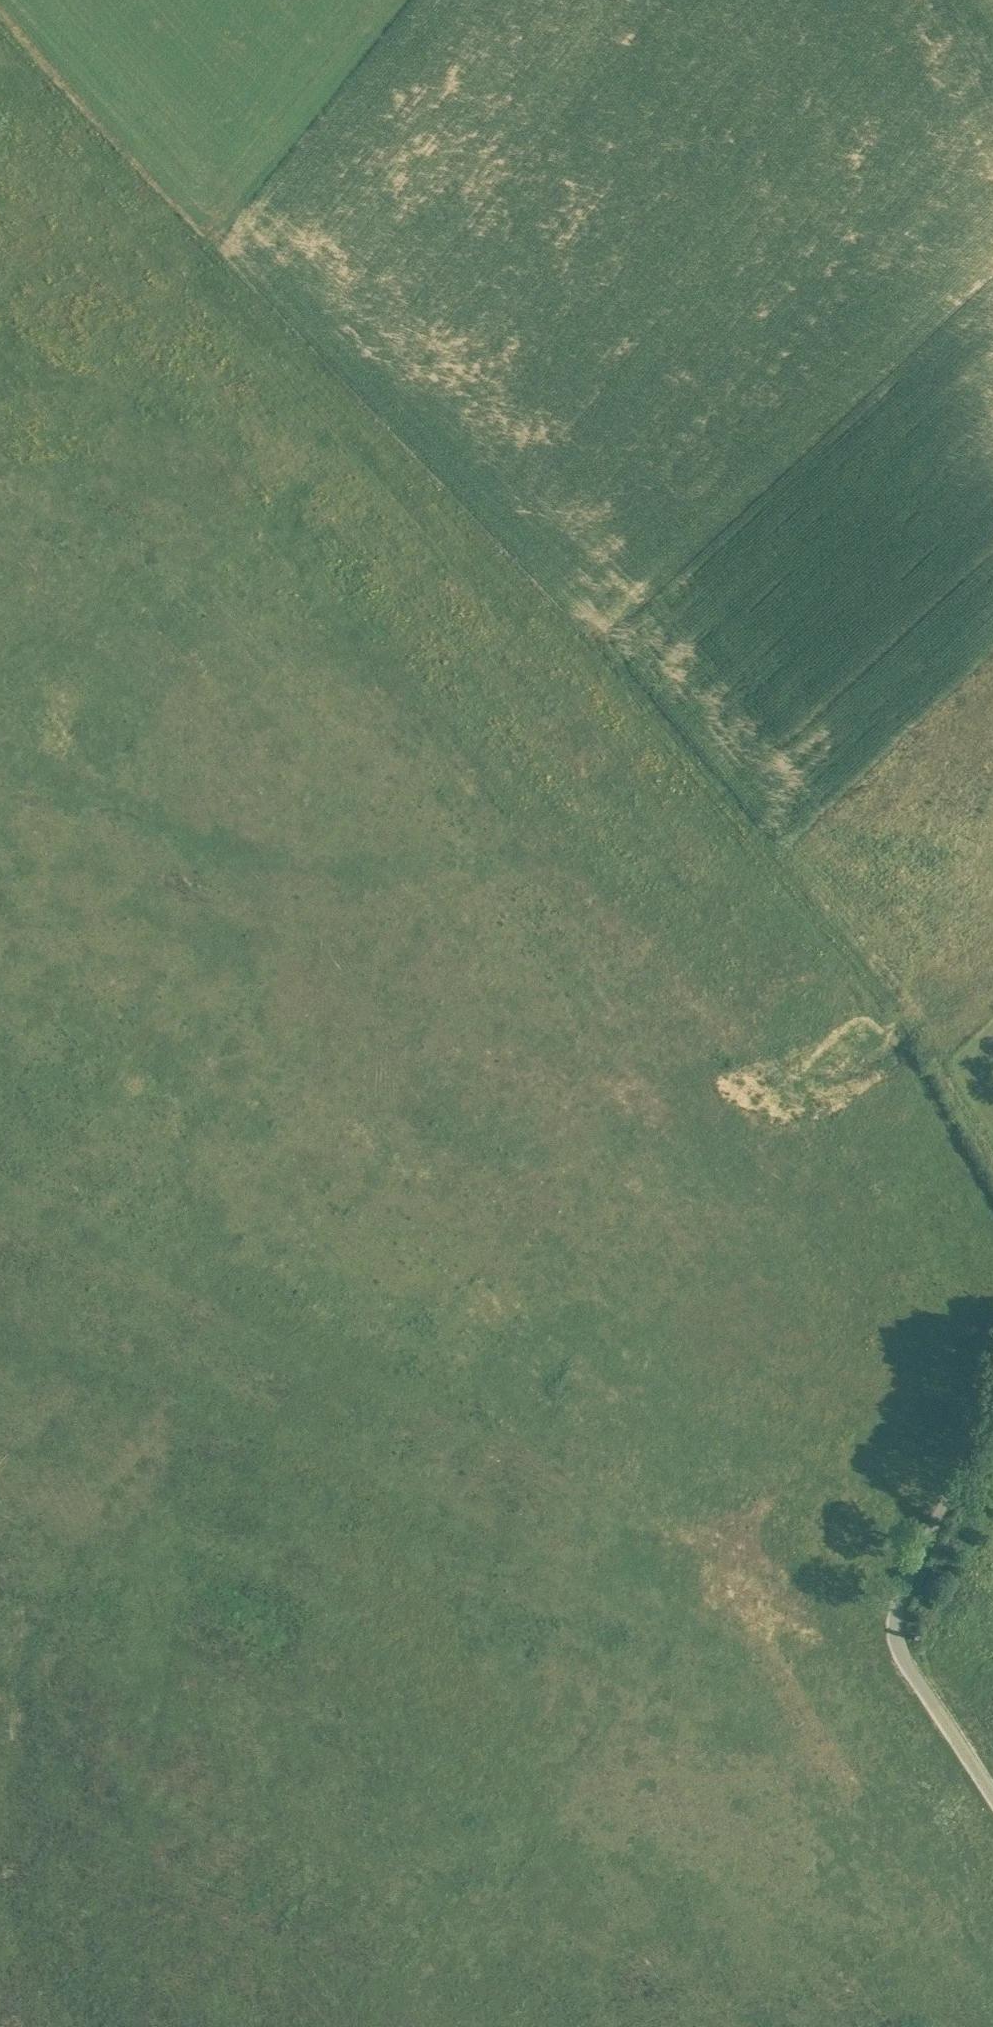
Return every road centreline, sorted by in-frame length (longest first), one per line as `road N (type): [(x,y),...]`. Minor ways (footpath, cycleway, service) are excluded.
road 1 (unclassified): [(992,1793),(900,1655),(896,1624),(906,1577),(992,1405)]

